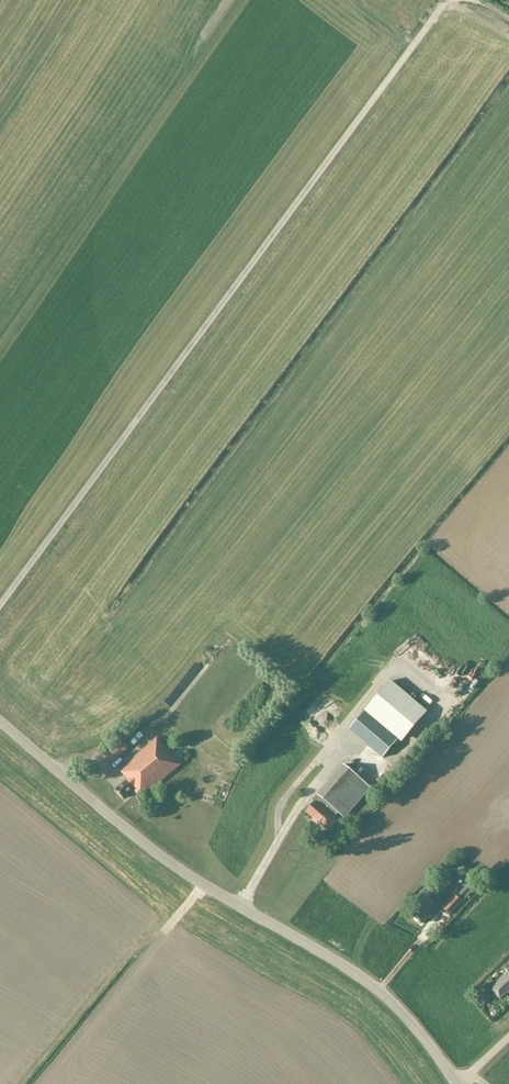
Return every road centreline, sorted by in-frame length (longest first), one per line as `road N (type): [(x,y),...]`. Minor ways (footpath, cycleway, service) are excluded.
road 1 (tertiary): [(457,1083),(368,982),(167,861),(0,722)]

